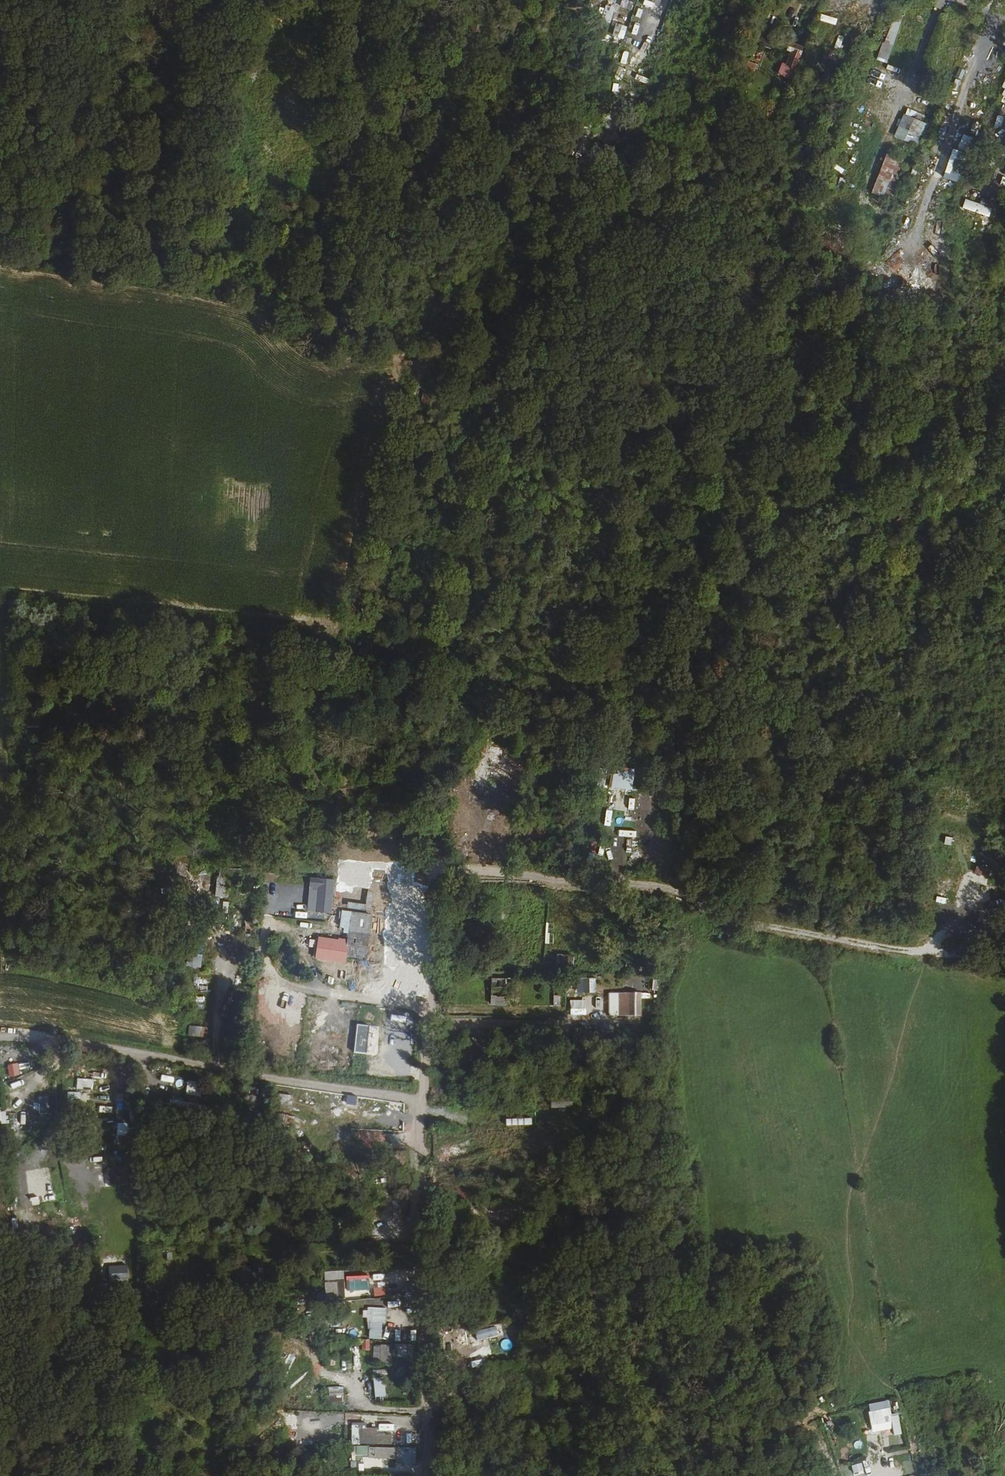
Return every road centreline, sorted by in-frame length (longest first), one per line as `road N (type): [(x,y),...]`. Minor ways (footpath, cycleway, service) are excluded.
road 1 (unclassified): [(427,1475),(416,1249),(421,1097),(0,1033)]
road 2 (track): [(421,1097),(440,872),(654,888),(746,921),(1004,965)]

